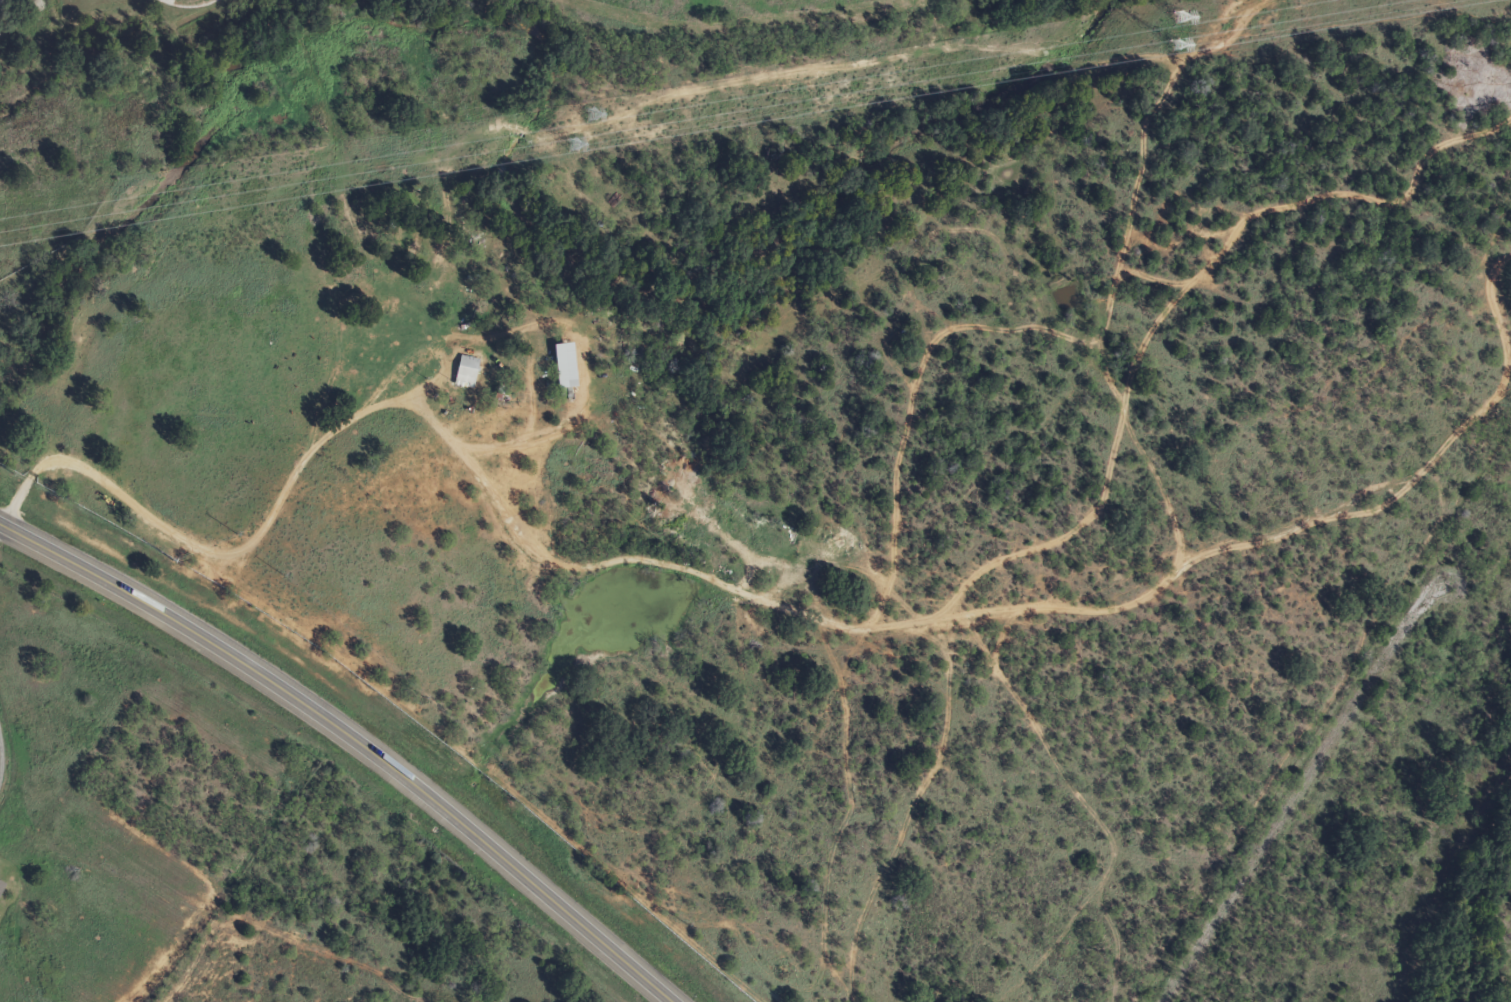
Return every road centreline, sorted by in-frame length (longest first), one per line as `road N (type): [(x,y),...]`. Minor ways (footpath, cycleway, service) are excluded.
road 1 (primary): [(0,527),(225,655),(325,722),(443,809),(669,1001)]

